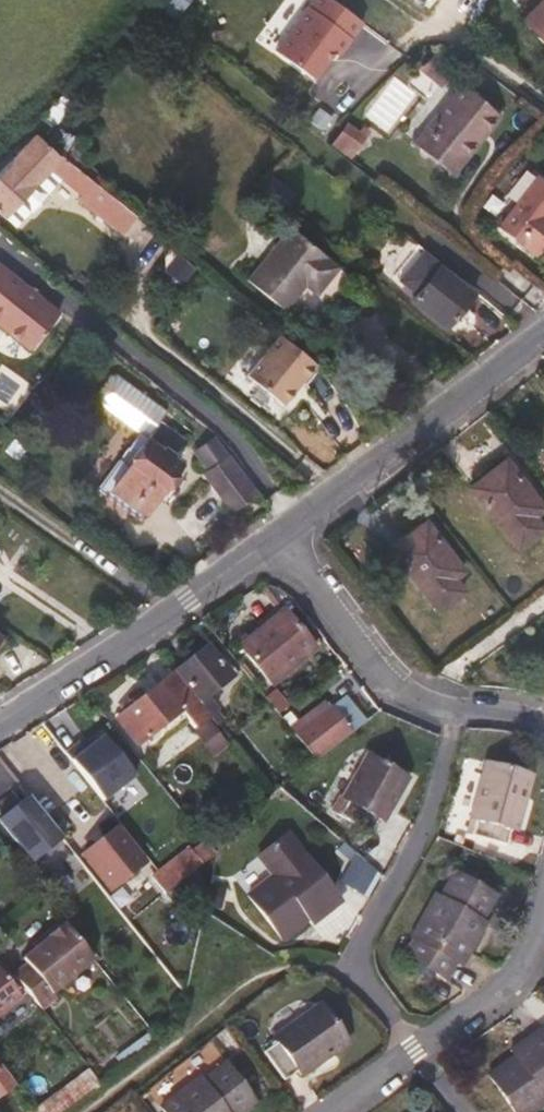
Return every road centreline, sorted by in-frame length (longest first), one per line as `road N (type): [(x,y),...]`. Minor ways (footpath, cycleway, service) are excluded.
road 1 (residential): [(281,541),(391,683),(460,711),(543,726)]
road 2 (residential): [(0,727),(281,541)]
road 3 (residential): [(281,541),(543,332)]
road 4 (residential): [(543,928),(517,985),(338,1111)]

